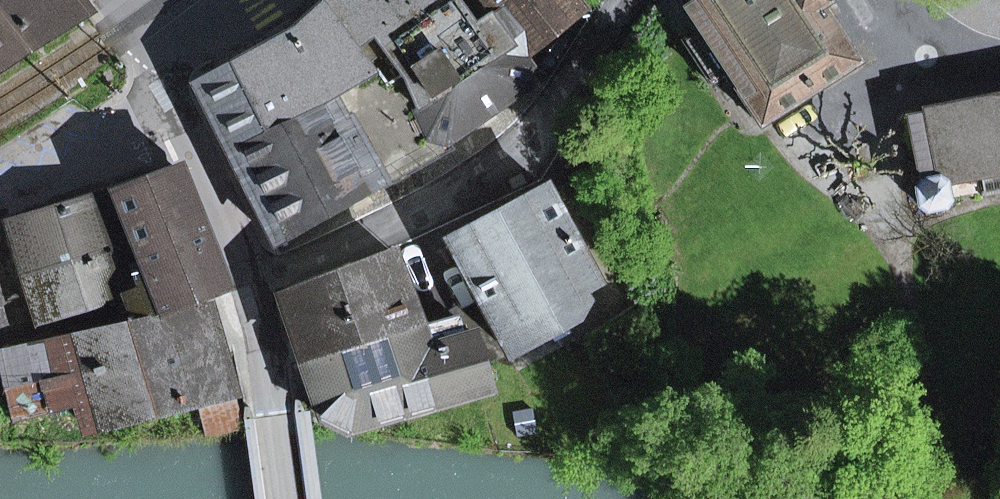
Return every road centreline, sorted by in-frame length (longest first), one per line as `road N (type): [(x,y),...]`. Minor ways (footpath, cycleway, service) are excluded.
road 1 (residential): [(245,285),(434,207),(521,156),(623,0)]
road 2 (residential): [(286,498),(245,285)]
road 3 (residential): [(0,201),(178,123)]
road 4 (residential): [(245,285),(178,123)]

